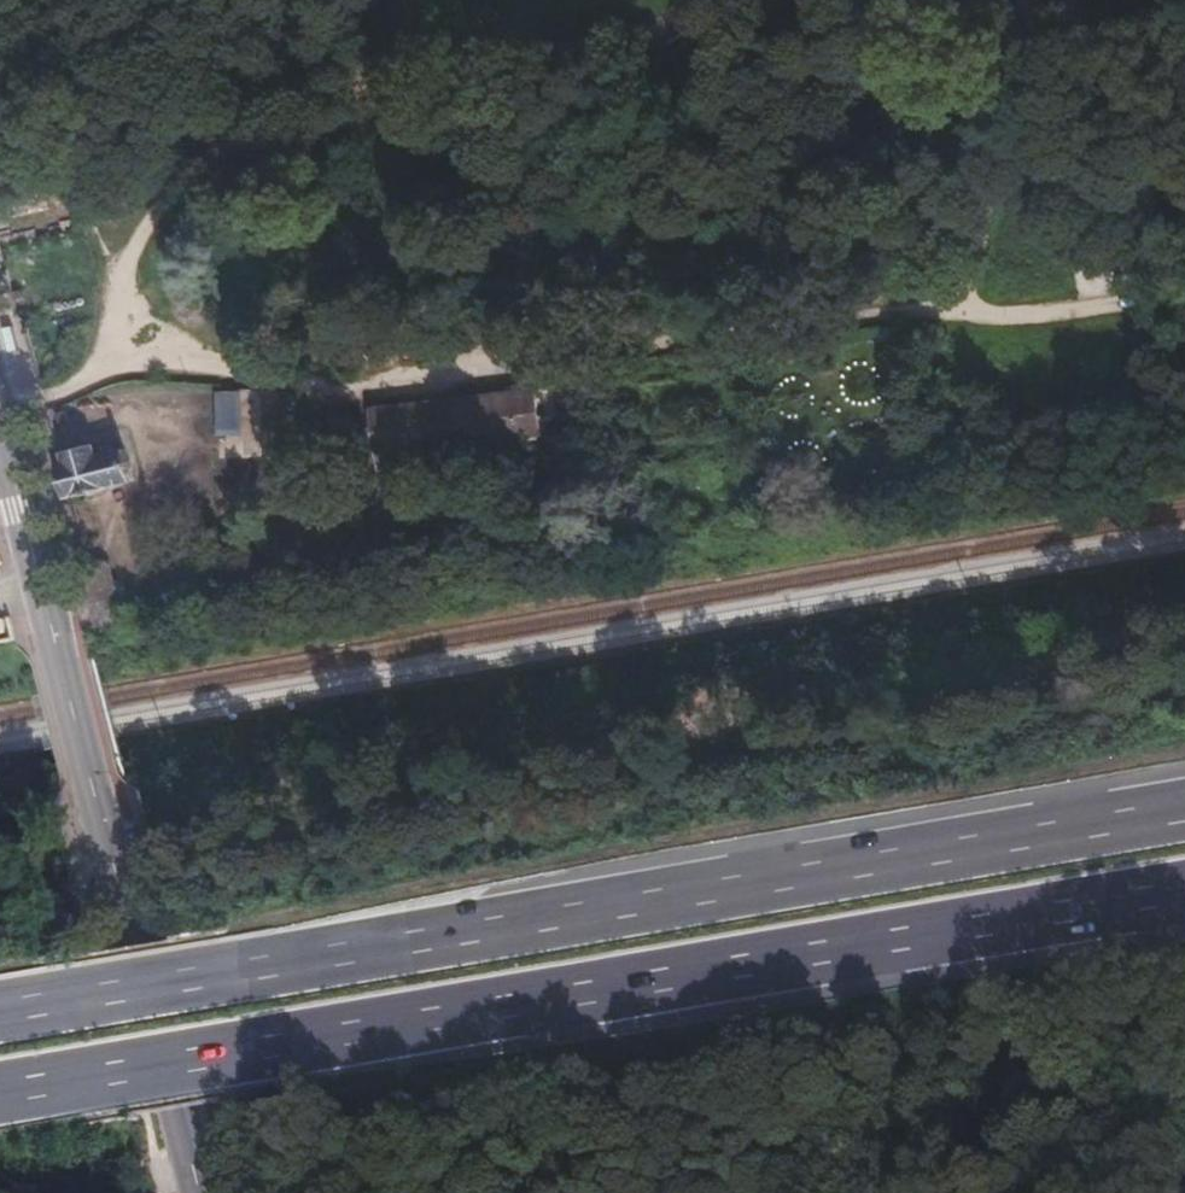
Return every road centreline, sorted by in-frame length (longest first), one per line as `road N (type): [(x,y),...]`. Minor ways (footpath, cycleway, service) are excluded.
road 1 (motorway): [(0,1095),(1184,892)]
road 2 (motorway): [(1184,808),(0,1010)]
road 3 (track): [(115,364),(157,354),(311,376),(569,358),(965,303)]
road 4 (secondary): [(0,419),(194,1192)]
road 5 (track): [(965,303),(984,312),(1184,304)]
road 6 (track): [(115,364),(0,409)]

